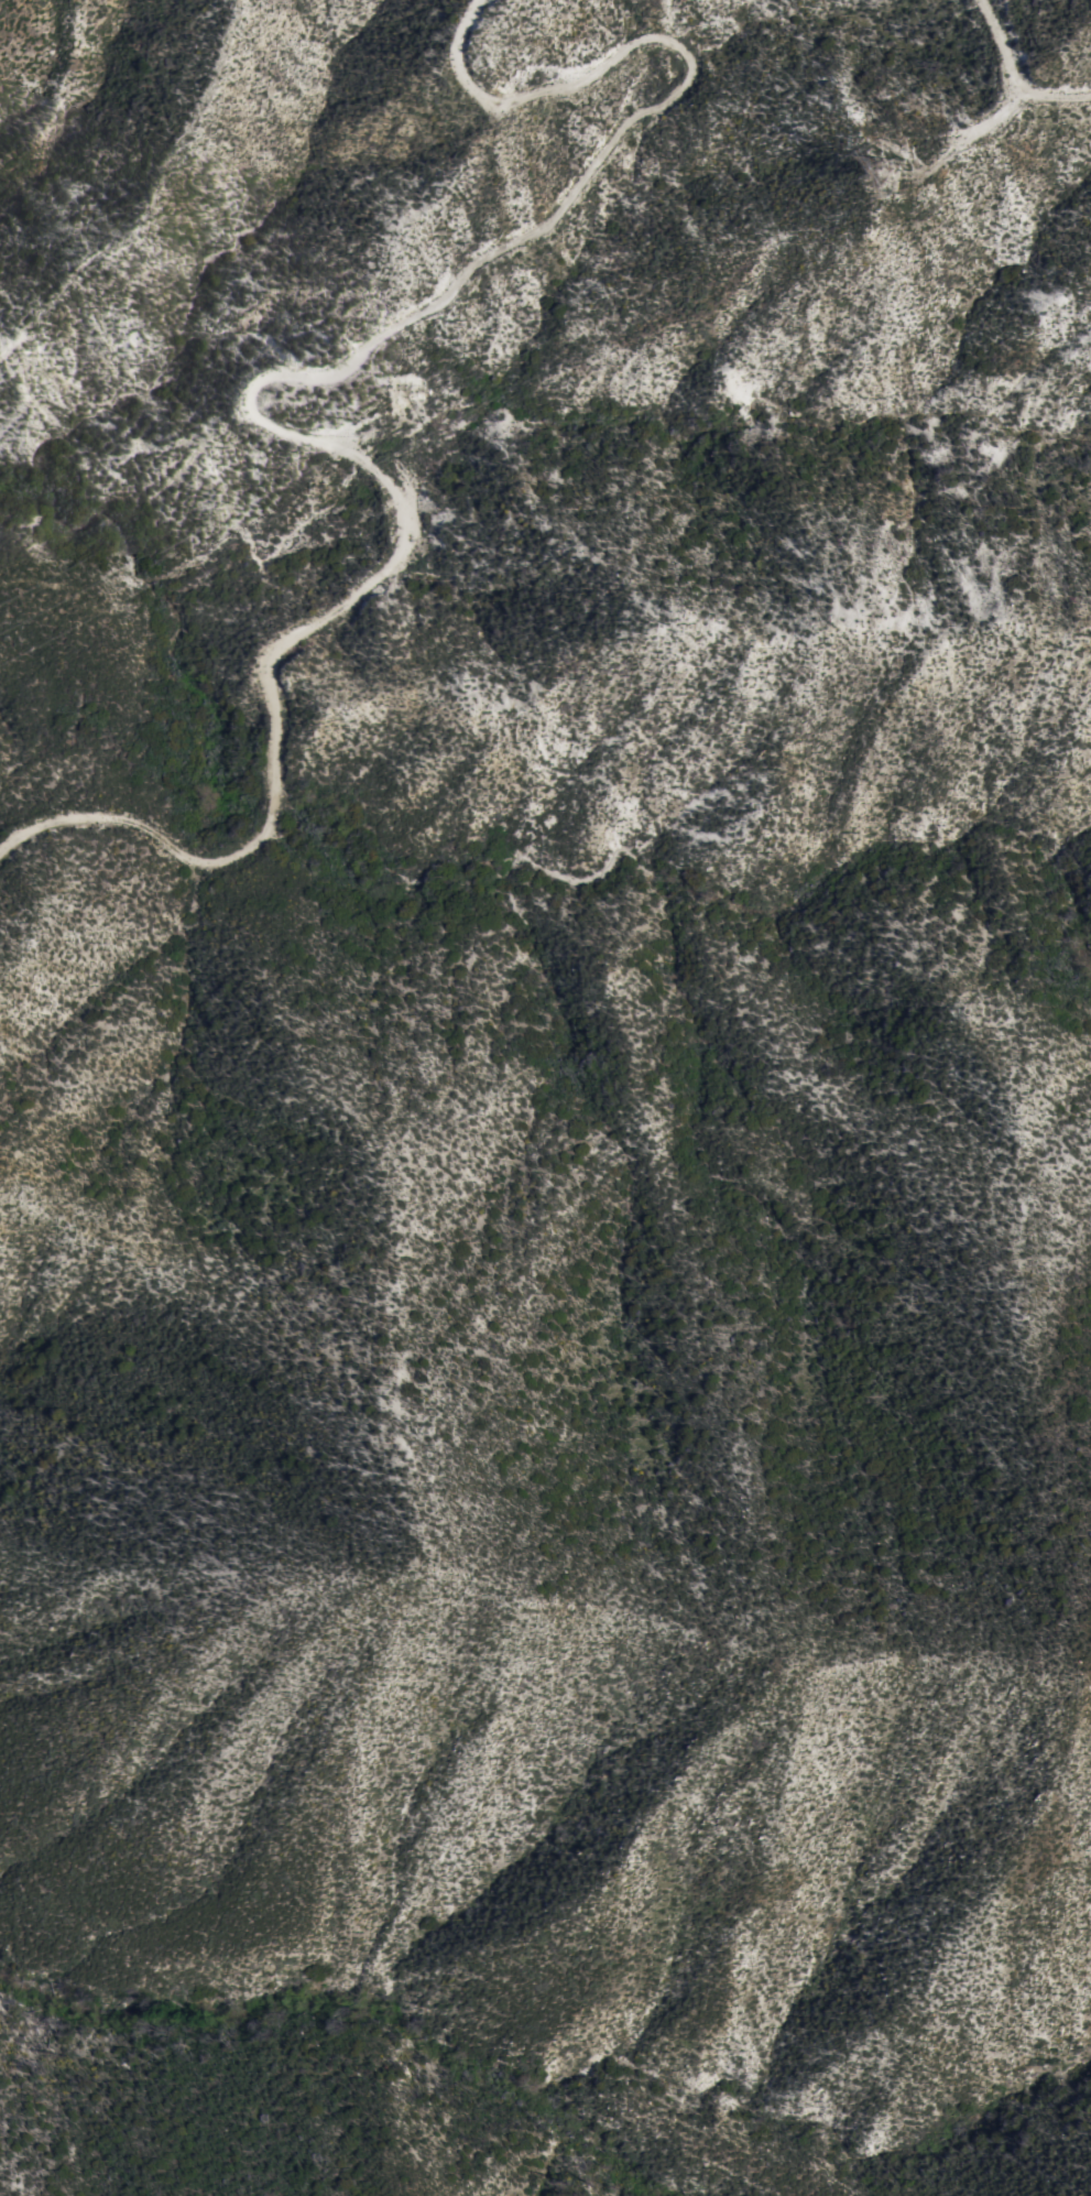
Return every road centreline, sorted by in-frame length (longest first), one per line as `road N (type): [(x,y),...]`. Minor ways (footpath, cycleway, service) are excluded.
road 1 (track): [(0,850),(33,827),(84,820),(118,822),(194,860),(259,841),(279,725),(272,657),(386,568),(404,520),(371,463),(271,430),(251,411),(250,391),(273,376),(336,377),(380,336),(448,300),(466,273),(556,224),(631,119),(676,96),(689,74),(675,45),(647,39),(560,89),(500,104),(469,63),(487,0)]
road 2 (track): [(981,0),(1025,89),(1046,98),(1090,97)]

